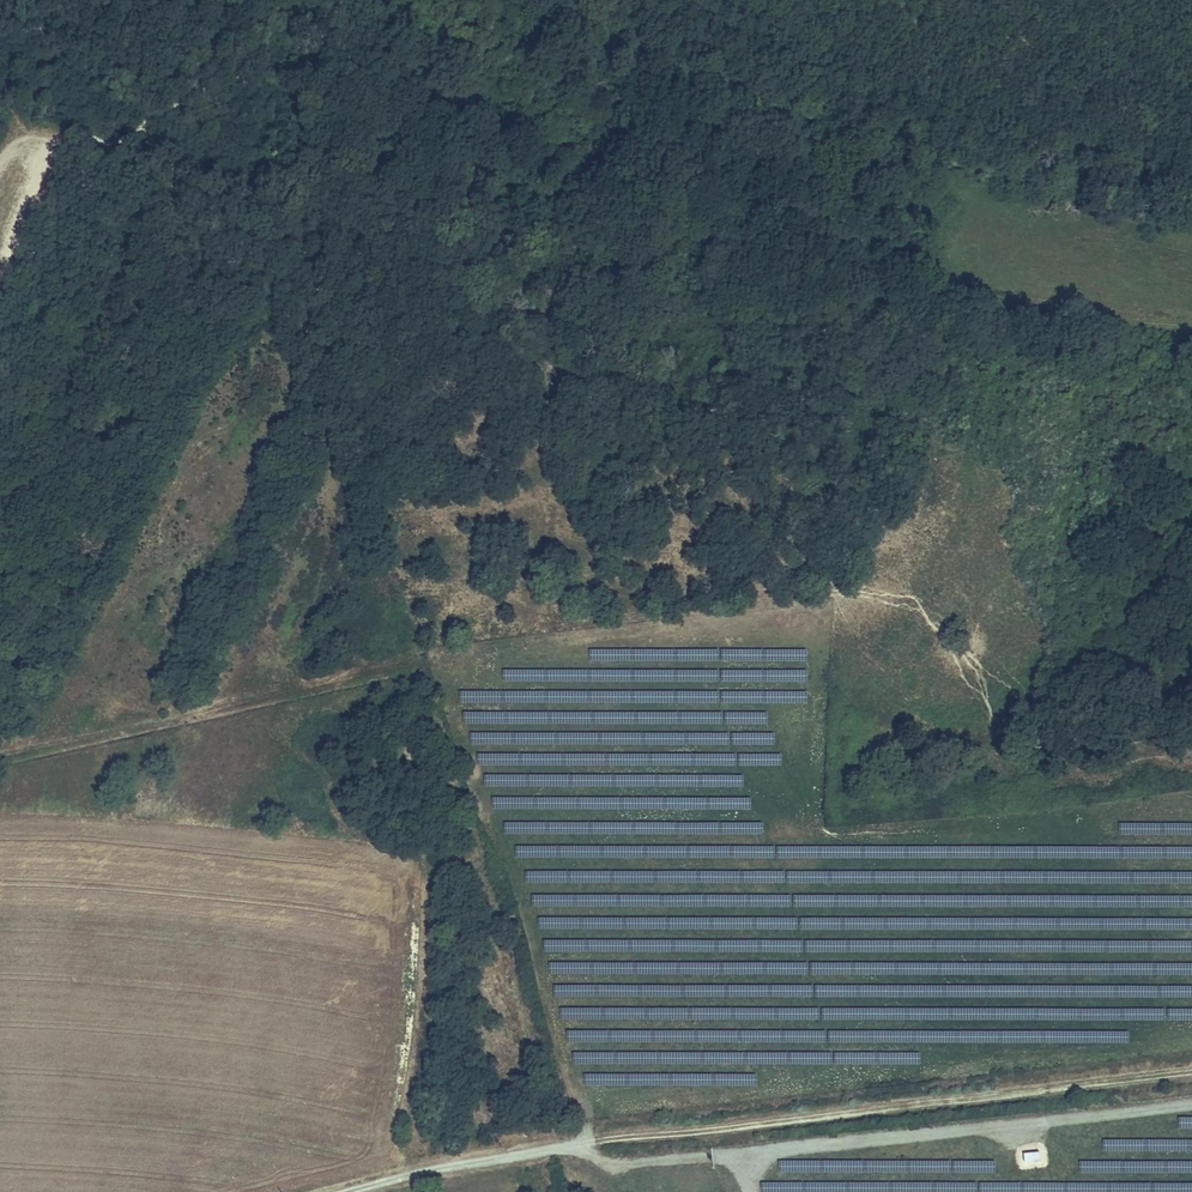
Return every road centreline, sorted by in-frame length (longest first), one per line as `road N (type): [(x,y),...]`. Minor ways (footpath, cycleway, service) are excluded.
road 1 (track): [(567,1144),(1191,1073)]
road 2 (track): [(0,306),(45,219),(72,142),(153,151),(188,121),(224,0)]

